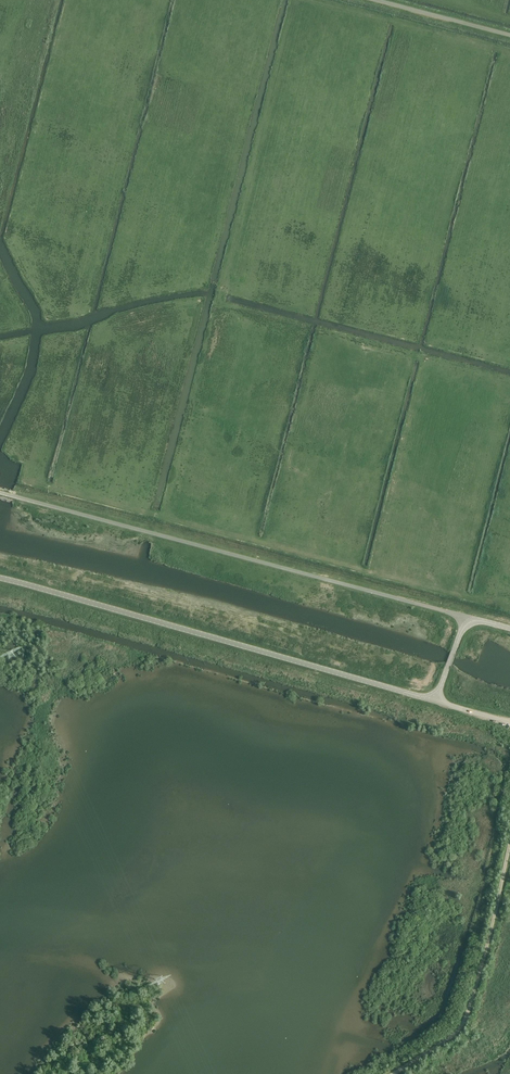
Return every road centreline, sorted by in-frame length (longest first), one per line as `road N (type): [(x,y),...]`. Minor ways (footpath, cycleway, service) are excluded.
road 1 (unclassified): [(0,493),(468,617)]
road 2 (unclassified): [(0,577),(432,695)]
road 3 (track): [(509,845),(463,1023),(394,1073)]
road 4 (unclassified): [(509,36),(372,0)]

